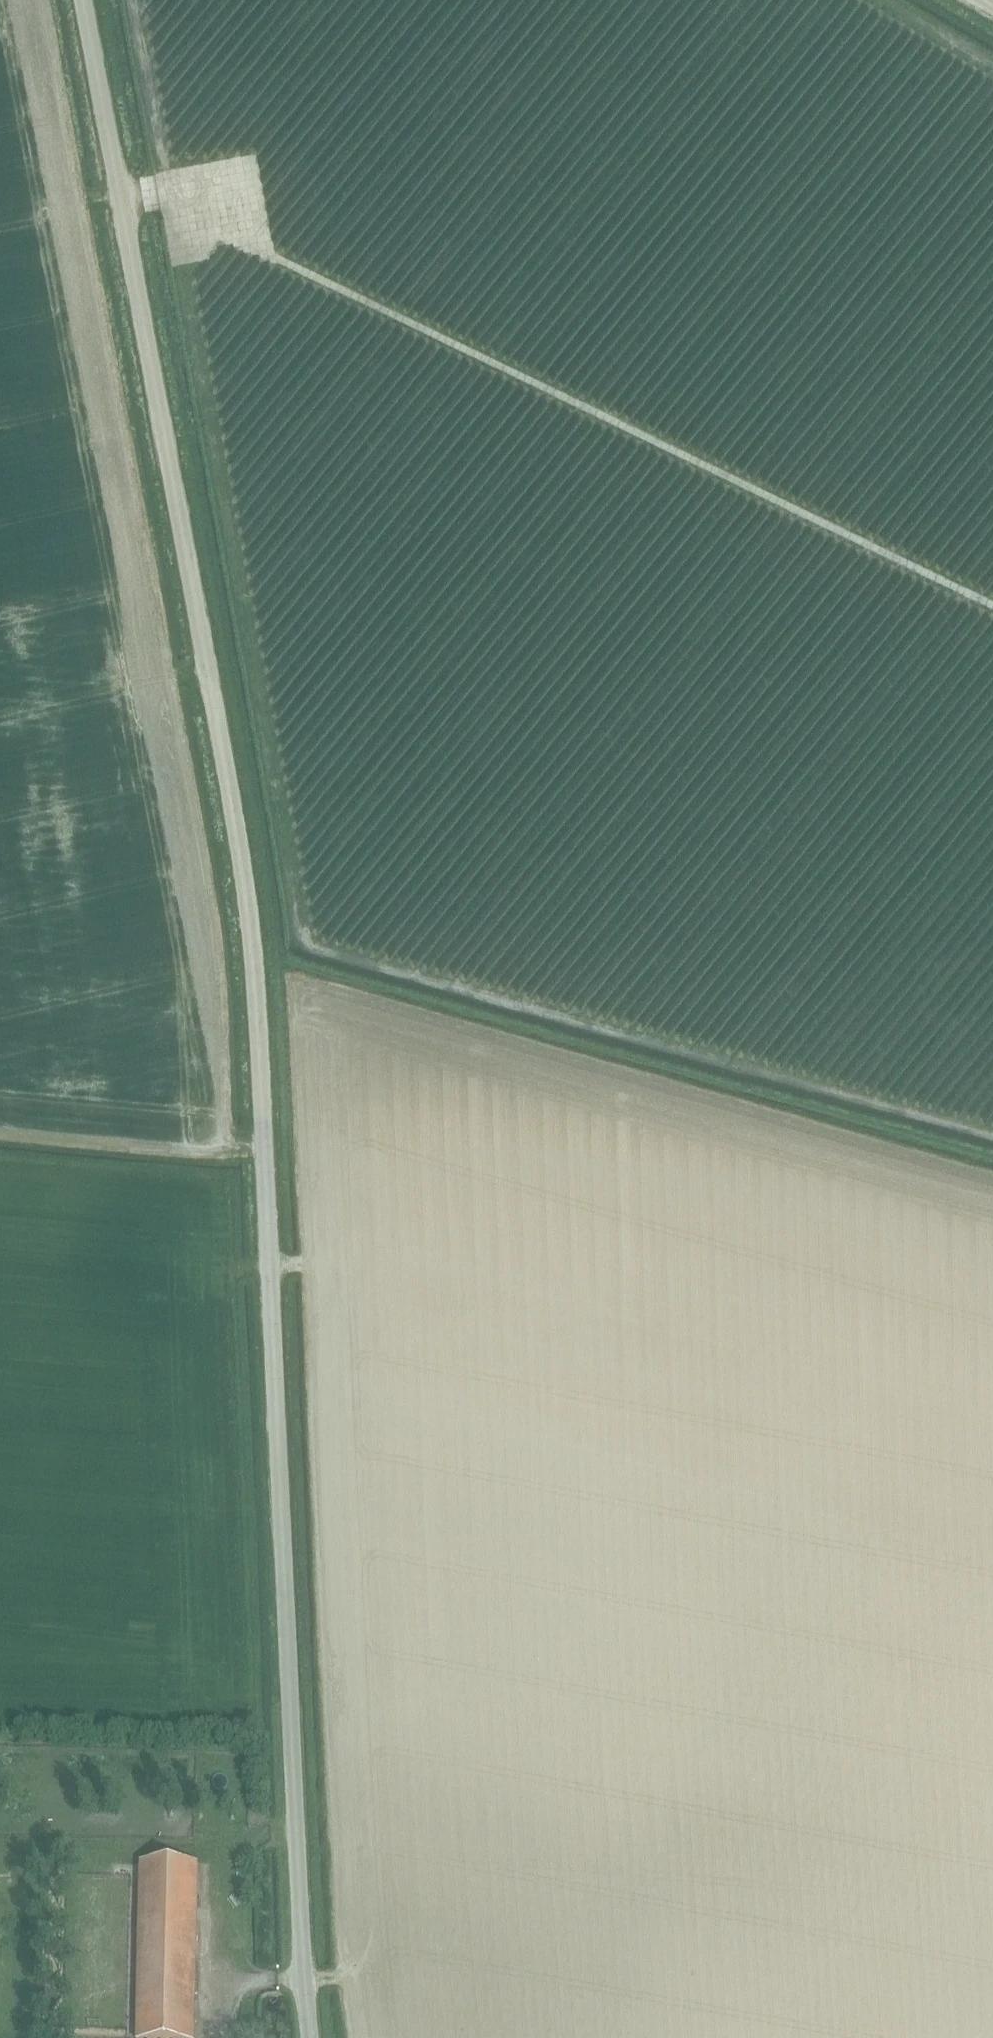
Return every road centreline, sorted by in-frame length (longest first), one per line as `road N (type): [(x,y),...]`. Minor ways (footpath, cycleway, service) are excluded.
road 1 (tertiary): [(310,2037),(253,937),(82,0)]

